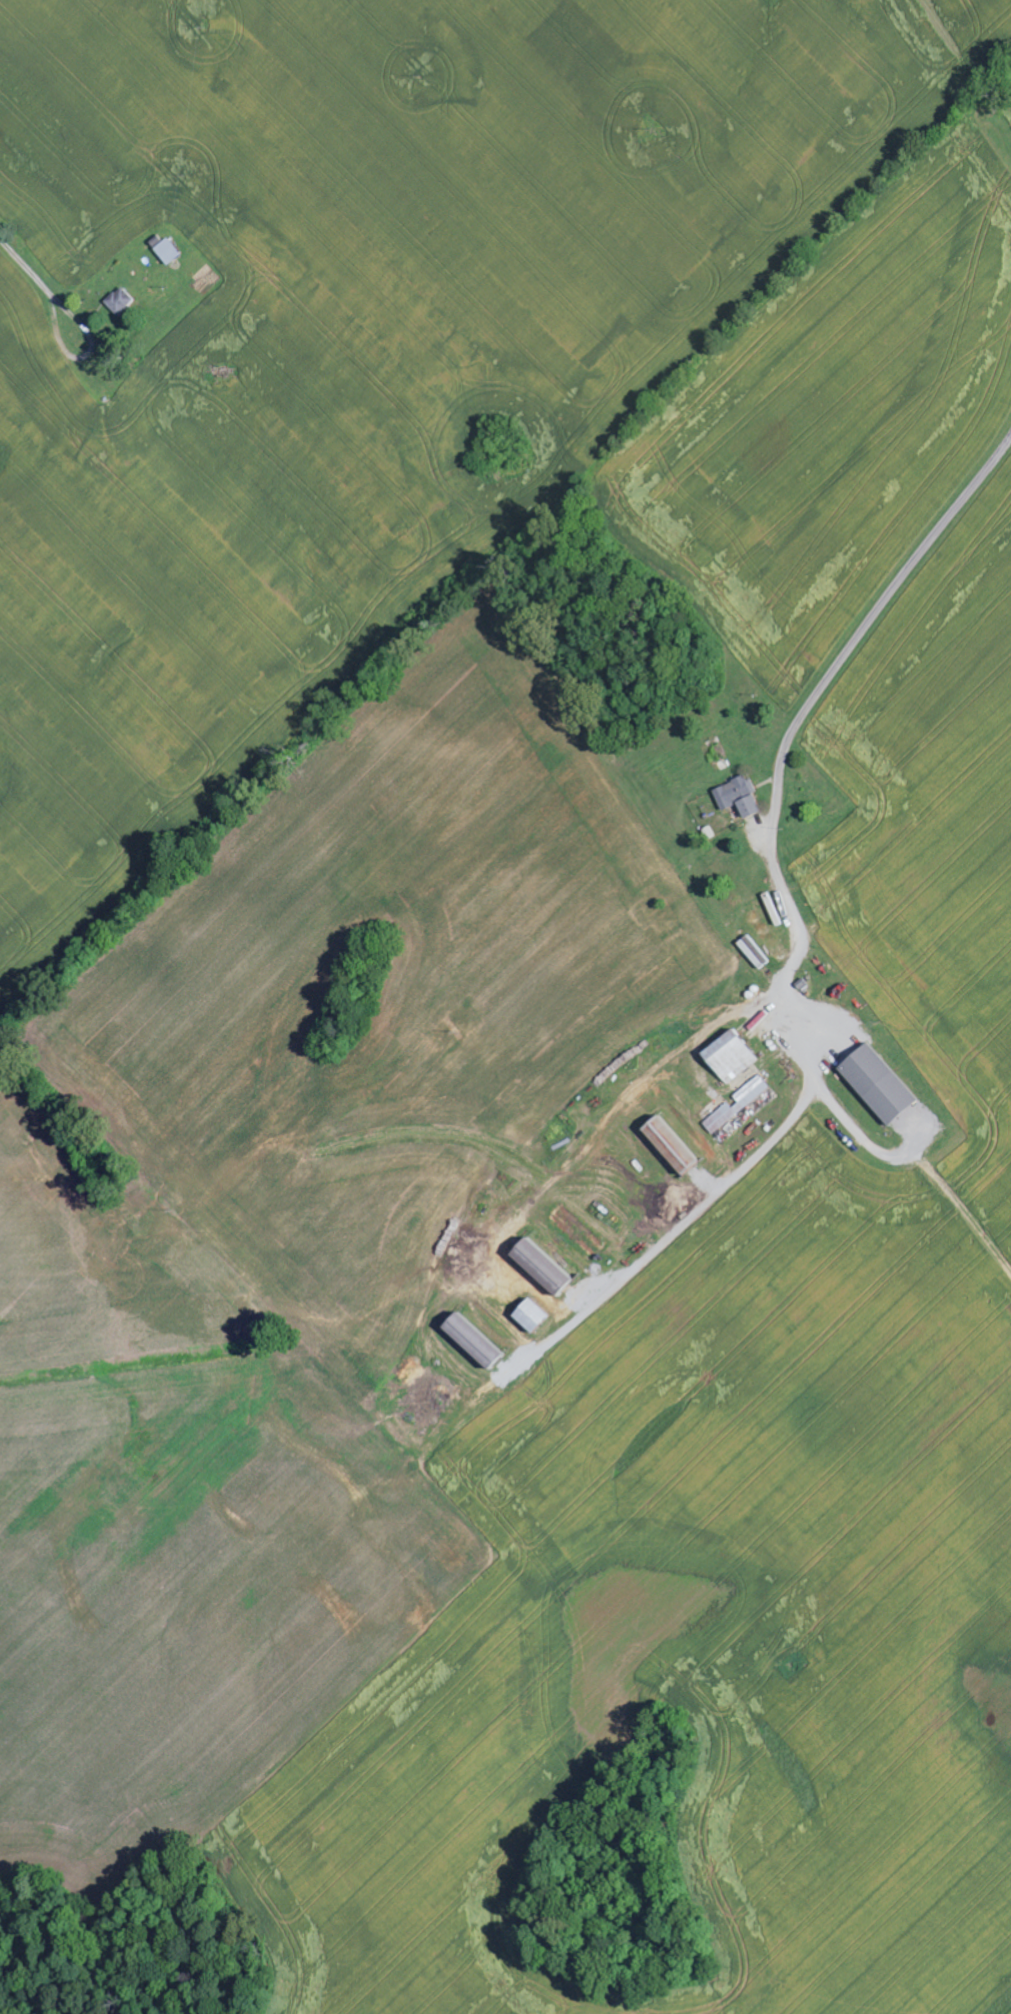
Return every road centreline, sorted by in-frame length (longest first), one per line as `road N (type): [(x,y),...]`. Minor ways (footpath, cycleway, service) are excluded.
road 1 (residential): [(783,889),(772,827),(804,713),(1010,434)]

